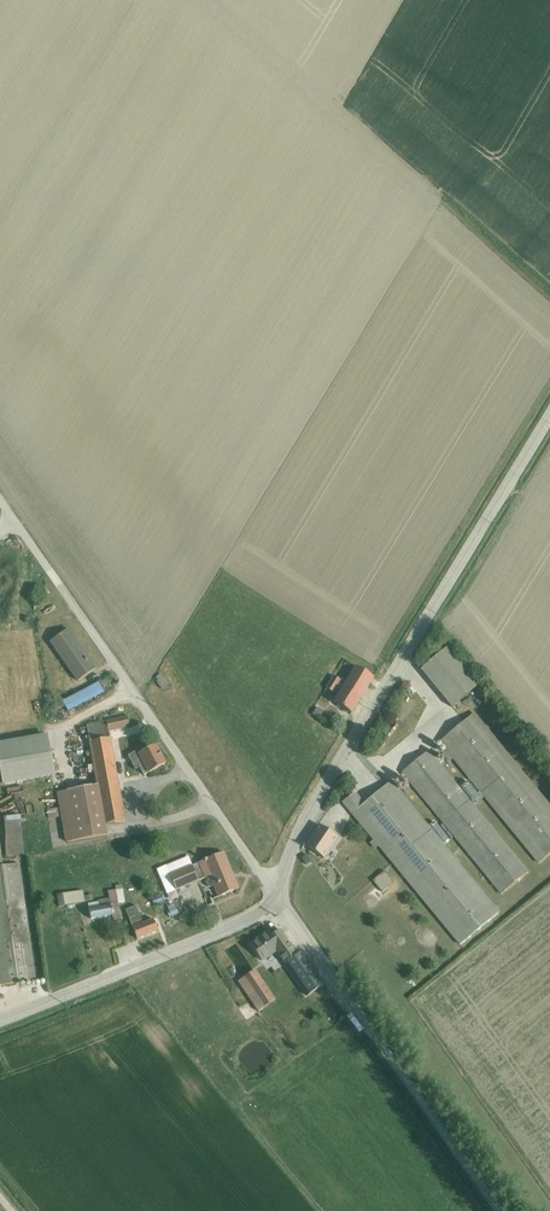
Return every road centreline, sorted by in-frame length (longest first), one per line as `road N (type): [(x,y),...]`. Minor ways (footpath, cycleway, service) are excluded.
road 1 (tertiary): [(276,892),(296,841),(549,419)]
road 2 (unclassified): [(0,497),(276,892)]
road 3 (unclassified): [(276,892),(498,1210)]
road 4 (tertiary): [(276,892),(267,907),(219,932),(0,1025)]

